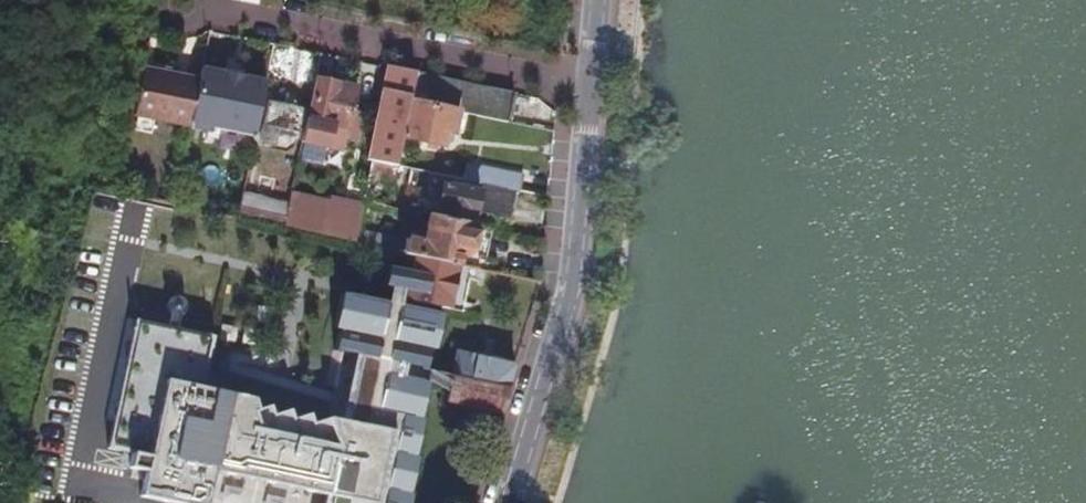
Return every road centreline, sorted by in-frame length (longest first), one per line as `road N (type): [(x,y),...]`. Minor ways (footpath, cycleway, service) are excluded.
road 1 (residential): [(597,0),(568,303),(506,502)]

